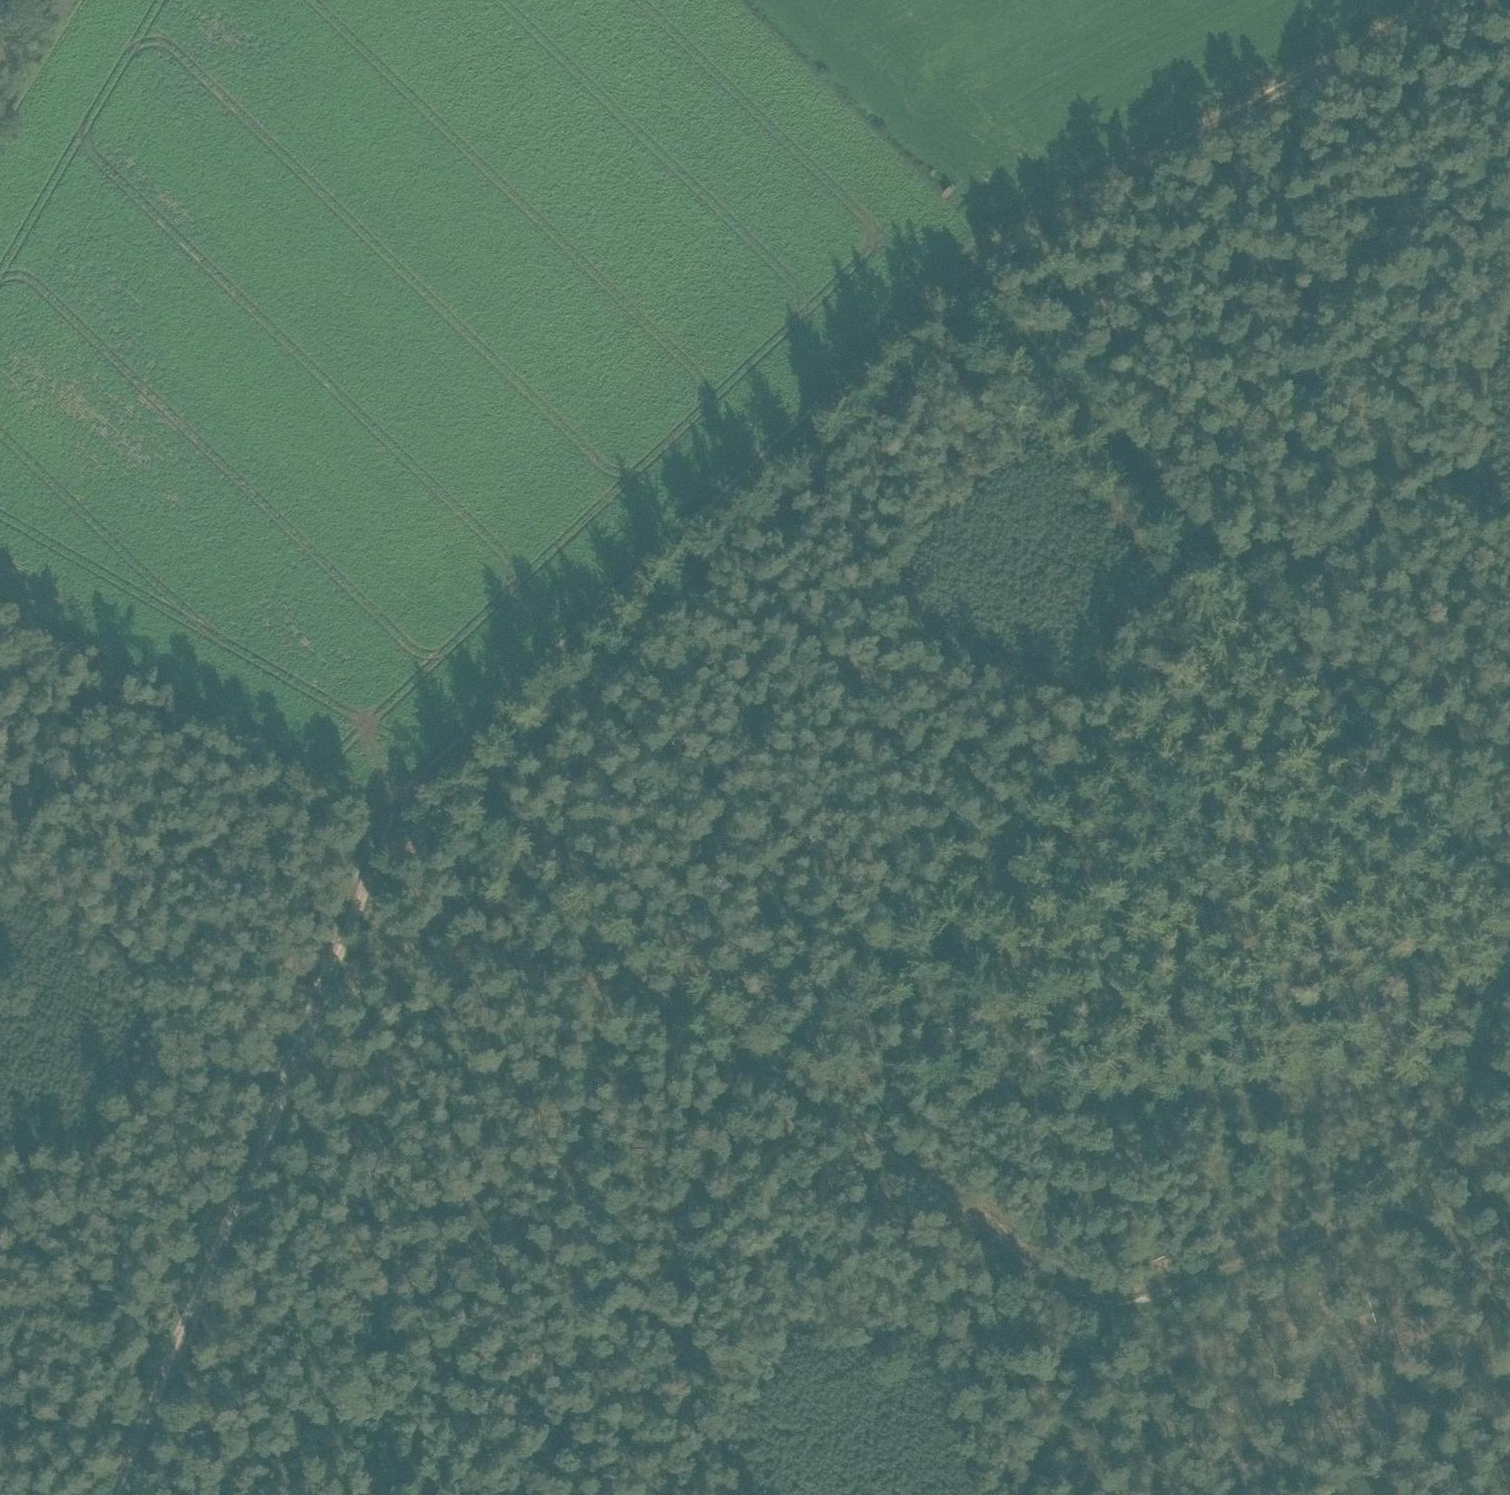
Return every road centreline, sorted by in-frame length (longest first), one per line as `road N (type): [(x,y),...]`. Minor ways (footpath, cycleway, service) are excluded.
road 1 (track): [(1408,1174),(1105,1299),(404,798),(114,1494)]
road 2 (track): [(1450,0),(995,255),(404,798)]
road 3 (track): [(1509,907),(1408,1174)]
road 4 (track): [(1408,1174),(1509,1312)]

